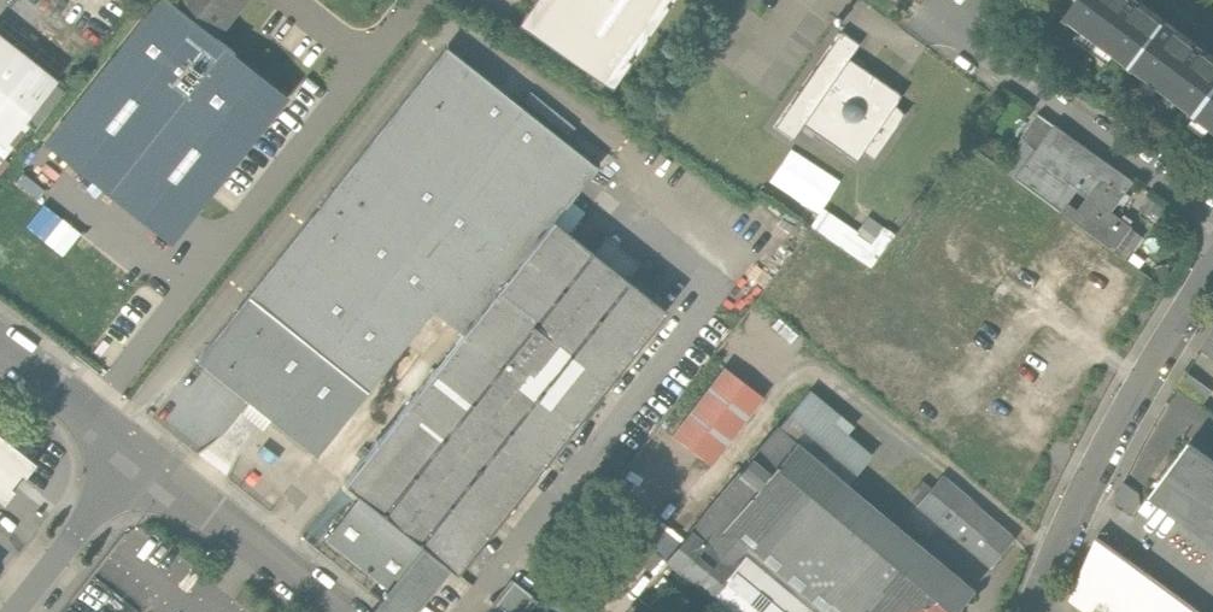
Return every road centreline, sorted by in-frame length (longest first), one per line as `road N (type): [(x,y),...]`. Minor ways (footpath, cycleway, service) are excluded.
road 1 (residential): [(1032,611),(1126,418),(1212,275)]
road 2 (residential): [(1212,217),(909,4)]
road 3 (unclassified): [(143,455),(347,611)]
road 4 (unclassified): [(0,344),(143,455)]

